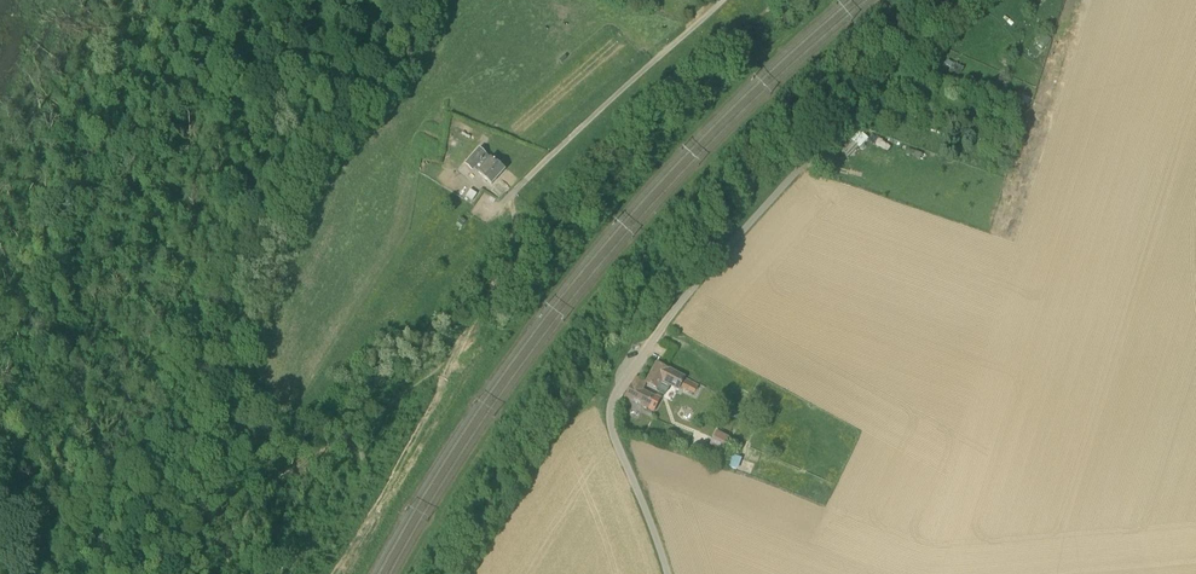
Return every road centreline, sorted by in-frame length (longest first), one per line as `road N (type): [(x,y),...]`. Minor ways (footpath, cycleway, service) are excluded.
road 1 (residential): [(668,573),(613,432),(619,386),(752,217),(948,0)]
road 2 (residential): [(487,221),(723,0)]

